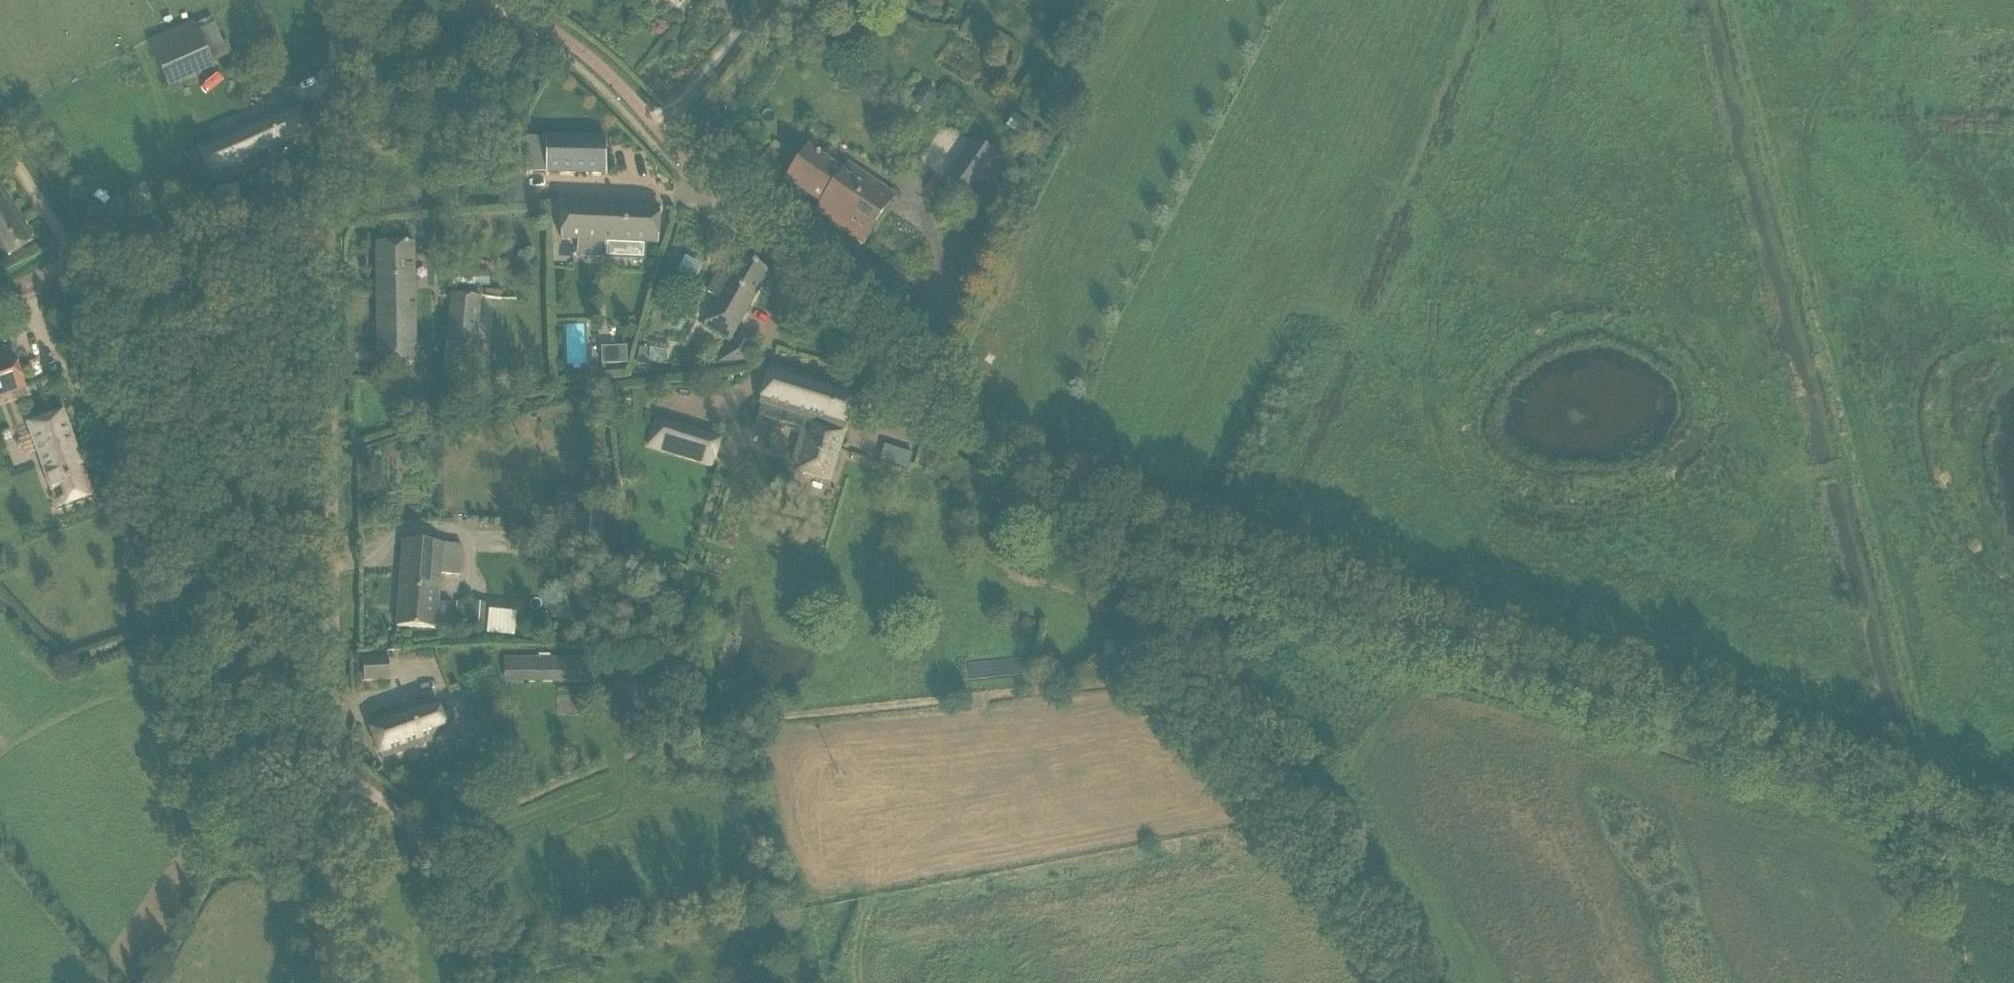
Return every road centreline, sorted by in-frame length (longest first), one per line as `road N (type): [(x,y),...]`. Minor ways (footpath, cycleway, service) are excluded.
road 1 (unclassified): [(344,982),(332,206),(344,0)]
road 2 (residential): [(508,0),(610,78),(866,339),(1102,530)]
road 3 (track): [(1432,982),(1298,742),(1131,574),(1102,530)]
road 4 (track): [(332,206),(74,263),(0,294)]
road 5 (track): [(342,775),(423,847),(464,906),(492,982)]
road 6 (track): [(74,263),(0,135)]

